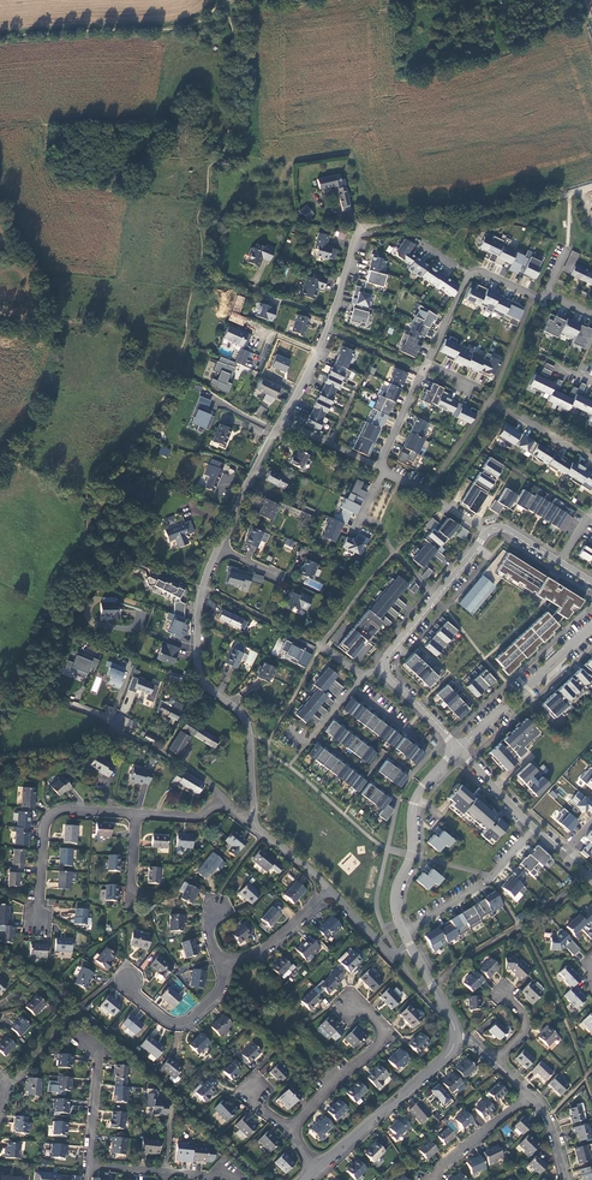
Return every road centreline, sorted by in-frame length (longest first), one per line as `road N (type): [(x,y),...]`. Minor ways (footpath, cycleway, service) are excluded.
road 1 (track): [(78,486),(167,393),(205,256),(199,215),(207,165)]
road 2 (residential): [(254,824),(252,734),(205,683),(199,665),(199,604),(220,549)]
road 3 (residential): [(591,315),(474,273),(421,373)]
road 4 (residential): [(281,423),(328,331),(367,226)]
road 5 (track): [(209,21),(0,36)]
road 6 (residential): [(459,750),(416,795),(411,857),(394,901),(402,931)]
road 7 (residential): [(313,1172),(447,1058),(456,1037)]
road 8 (residential): [(38,921),(48,817),(61,810),(136,815)]
road 9 (residential): [(289,1131),(383,1042),(383,1026),(359,1004),(349,1005)]
road 10 (residential): [(459,750),(591,629)]
road 11 (residential): [(402,931),(490,878),(534,829)]
road 12 (residential): [(332,715),(384,754),(367,777),(315,738)]
road 13 (residential): [(128,980),(162,1016),(188,1021),(218,995),(225,964)]
road 14 (residential): [(220,549),(281,423)]
road 15 (residential): [(110,730),(165,750),(213,787),(218,803)]
road 16 (residential): [(88,1165),(98,1055),(81,1041)]
road 17 (residential): [(531,1096),(429,1179)]
road 18 (residential): [(225,964),(284,935),(328,891)]
road 19 (residential): [(385,470),(486,534)]

